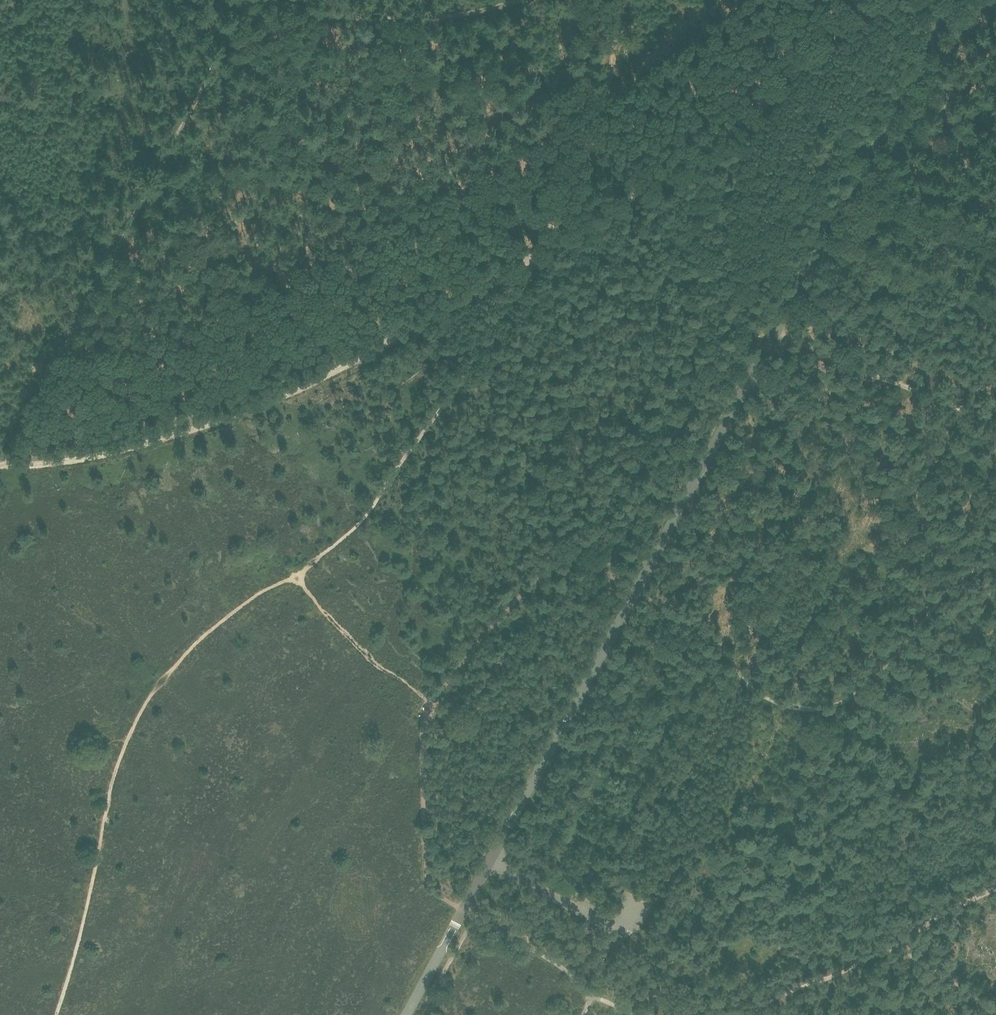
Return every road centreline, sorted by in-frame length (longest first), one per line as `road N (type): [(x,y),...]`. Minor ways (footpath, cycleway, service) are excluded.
road 1 (unclassified): [(408,1014),(956,0)]
road 2 (track): [(534,261),(293,393),(138,449),(0,468)]
road 3 (track): [(855,187),(995,238)]

